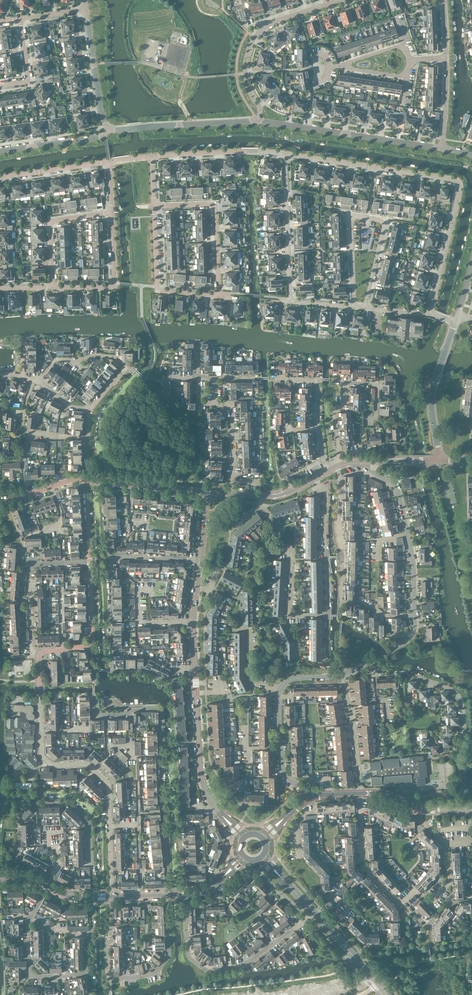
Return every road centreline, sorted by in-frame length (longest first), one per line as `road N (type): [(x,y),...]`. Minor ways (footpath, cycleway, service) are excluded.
road 1 (residential): [(286,156),(455,180),(430,314)]
road 2 (residential): [(167,896),(160,711),(106,716)]
road 3 (residential): [(315,911),(243,965),(209,971),(188,955),(185,895)]
road 4 (residential): [(167,896),(169,955),(159,971),(110,980),(112,897)]
road 5 (residential): [(196,668),(177,669),(166,683),(144,671),(110,670),(109,559)]
road 6 (residential): [(365,308),(384,224),(356,217),(354,307)]
road 7 (residential): [(93,897),(89,823),(69,803),(29,804),(19,813),(18,860)]
road 8 (residential): [(419,676),(460,697),(463,730),(457,795),(424,796),(417,809)]
road 9 (residential): [(441,149),(260,121)]
road 10 (residential): [(260,121),(245,74),(254,38),(275,20),(340,0)]
road 11 (residential): [(414,616),(412,549),(399,499),(375,461)]
road 12 (residential): [(328,615),(290,615),(292,554),(280,550),(261,505)]
road 13 (residential): [(93,770),(53,765),(41,754),(41,652)]
road 14 (residential): [(154,206),(215,205),(219,296)]
road 15 (residential): [(286,156),(291,302)]
road 16 (residential): [(29,920),(29,970),(37,976),(83,974),(89,935)]
road 17 (residential): [(219,296),(159,291),(154,206)]
road 18 (residential): [(440,460),(432,391),(455,322)]
road 19 (residential): [(328,615),(326,492),(315,478)]
road 20 (residential): [(339,465),(341,601)]
road 21 (residential): [(152,157),(286,156)]
road 22 (residential): [(112,897),(108,786),(93,770)]
road 23 (residential): [(53,288),(114,283),(112,213)]
road 24 (residential): [(53,288),(51,222),(112,213)]
road 25 (residential): [(88,437),(23,436),(34,380)]
road 26 (residential): [(85,9),(107,129)]
road 27 (residential): [(397,902),(362,864),(359,794)]
road 28 (residential): [(185,895),(180,808),(214,805)]
road 29 (residential): [(359,794),(342,674)]

